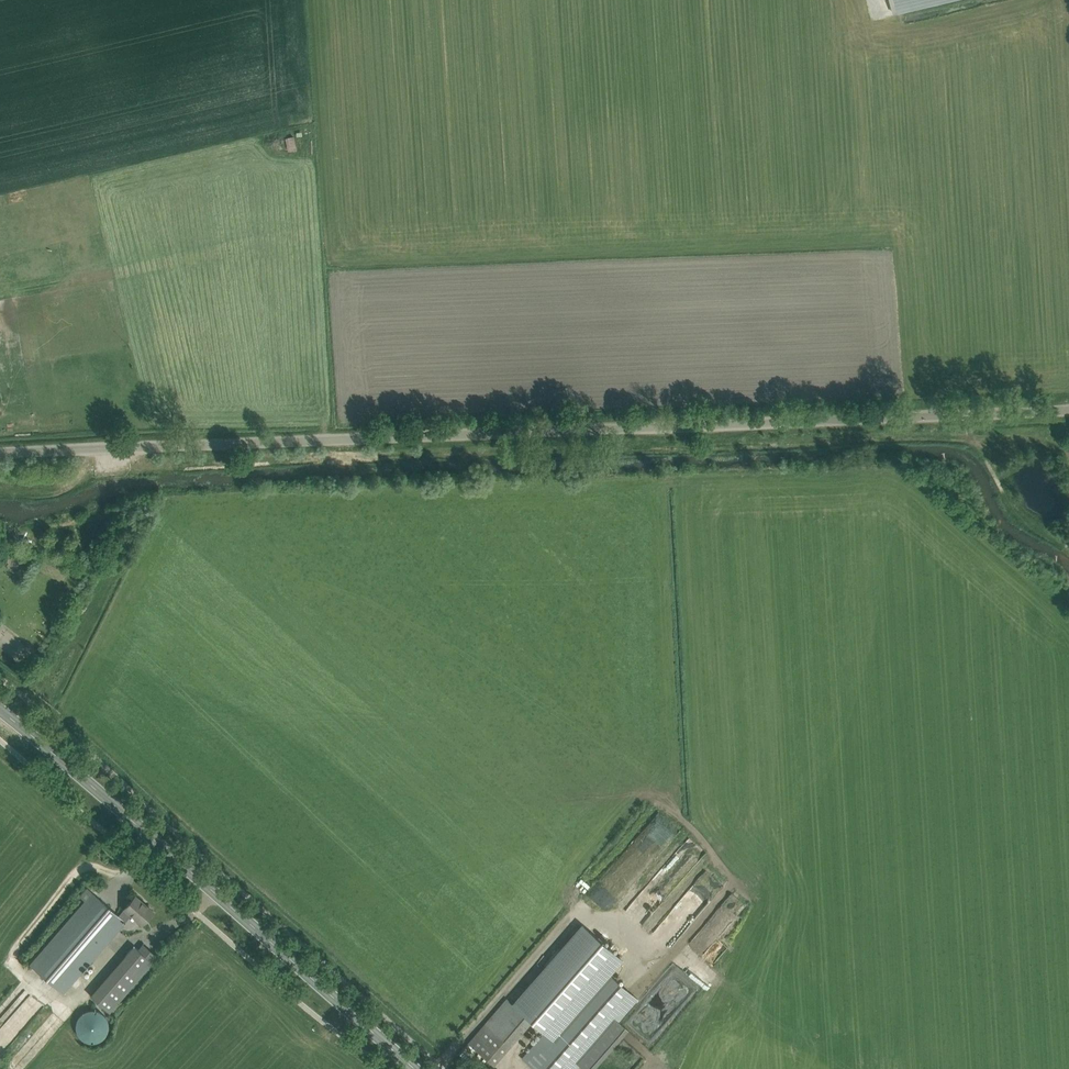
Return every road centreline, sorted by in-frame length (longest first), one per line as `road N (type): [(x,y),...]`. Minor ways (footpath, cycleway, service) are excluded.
road 1 (unclassified): [(0,450),(1068,406)]
road 2 (secondary): [(413,1068),(0,712)]

